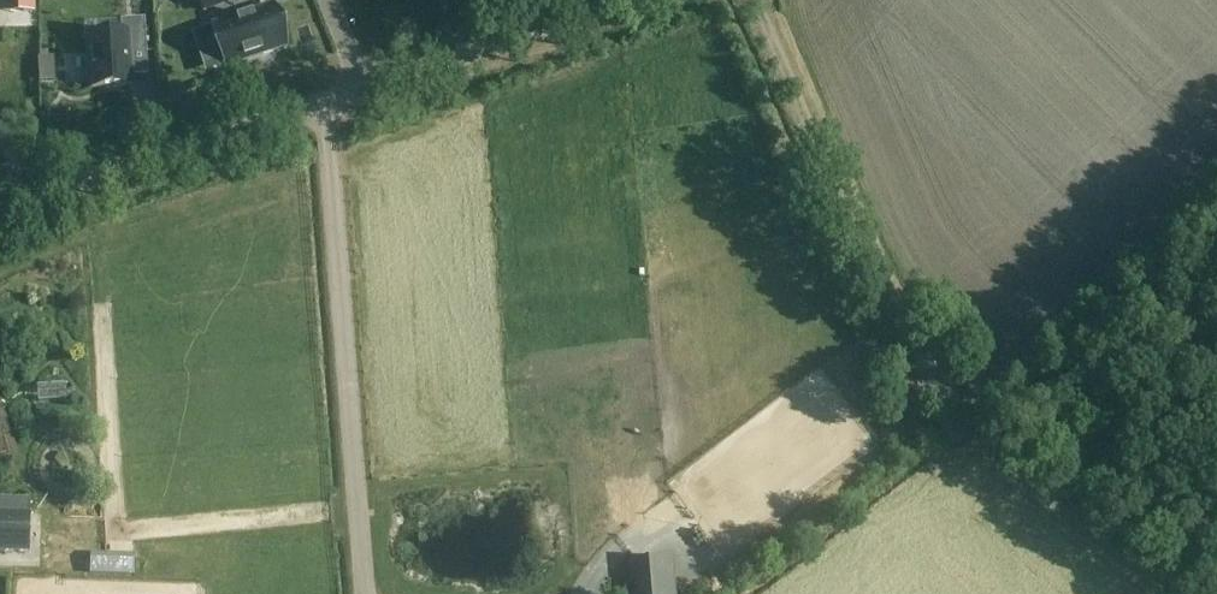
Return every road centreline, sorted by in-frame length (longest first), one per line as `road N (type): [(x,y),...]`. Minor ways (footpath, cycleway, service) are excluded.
road 1 (residential): [(754,0),(889,303),(915,339),(981,396)]
road 2 (unclassified): [(0,209),(361,88)]
road 3 (track): [(981,396),(1216,582)]
road 4 (unclassified): [(361,88),(631,0)]

